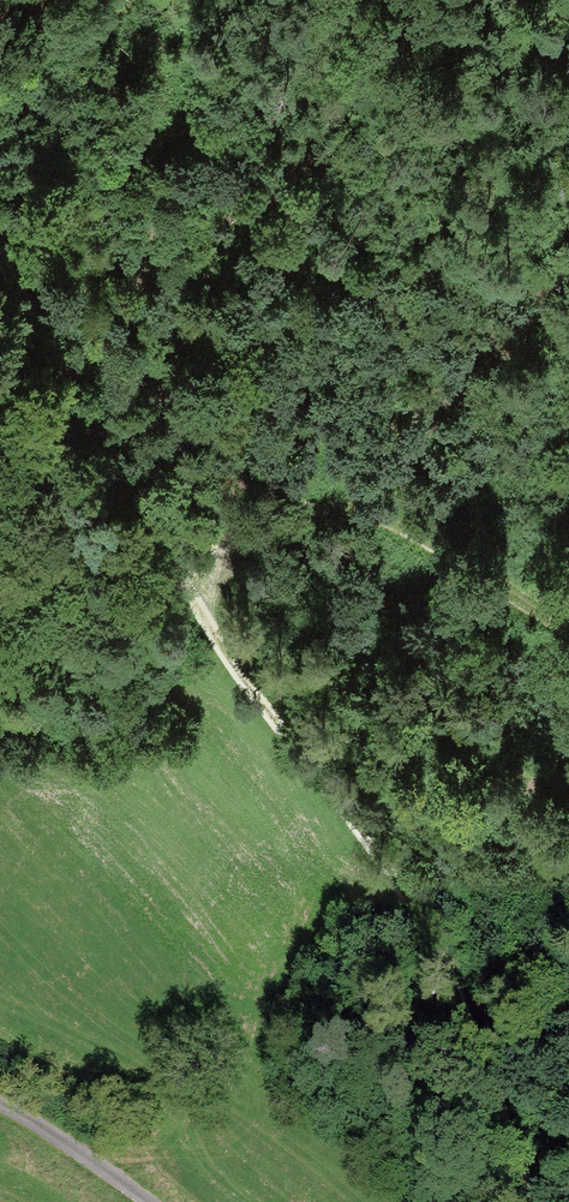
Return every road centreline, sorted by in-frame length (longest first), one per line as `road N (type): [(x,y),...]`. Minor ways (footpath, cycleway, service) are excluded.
road 1 (track): [(536,1201),(475,987),(205,619),(0,269)]
road 2 (track): [(205,619),(222,558),(281,512),(362,507),(568,635)]
road 3 (track): [(0,1102),(143,1201)]

